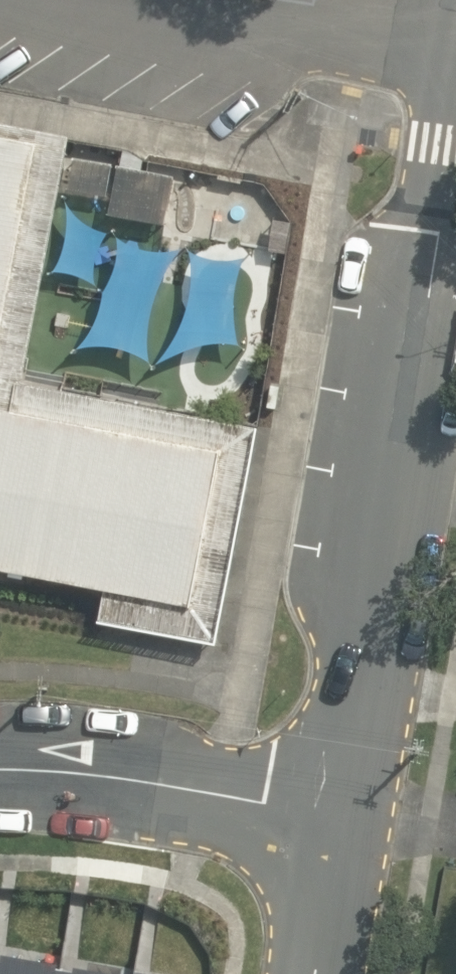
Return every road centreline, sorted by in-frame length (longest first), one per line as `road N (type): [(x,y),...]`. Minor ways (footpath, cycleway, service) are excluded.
road 1 (unclassified): [(335,819),(455,112)]
road 2 (residential): [(0,774),(86,776),(335,819)]
road 3 (residential): [(455,53),(166,0)]
road 4 (unclassified): [(314,973),(335,819)]

